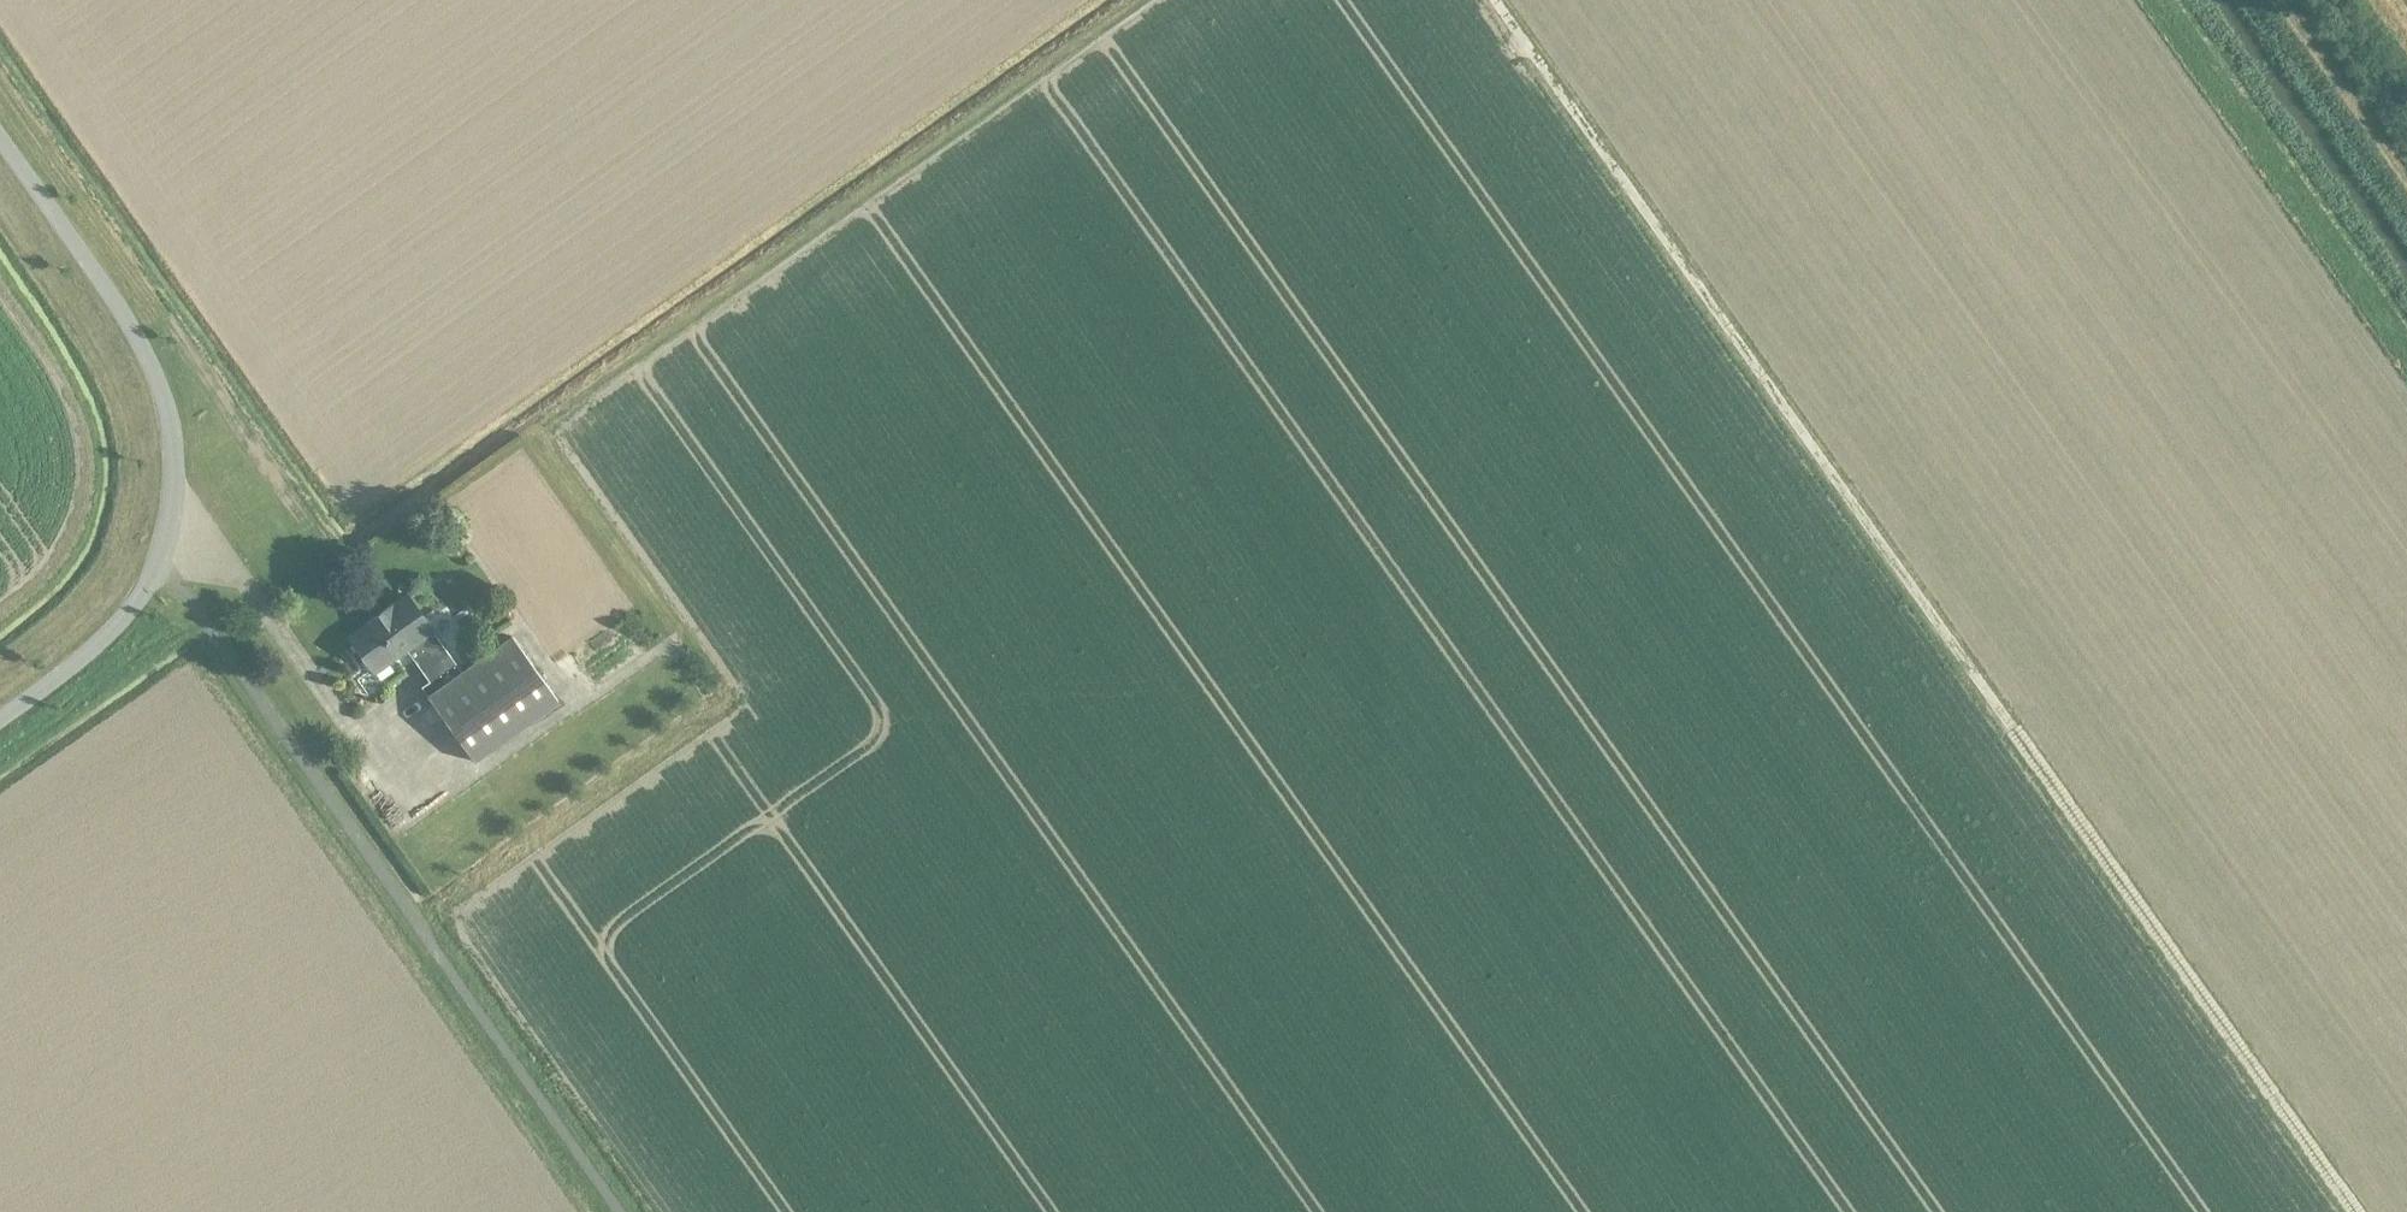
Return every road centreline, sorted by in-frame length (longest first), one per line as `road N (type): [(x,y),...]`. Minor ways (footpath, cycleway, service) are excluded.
road 1 (unclassified): [(0,718),(126,617),(162,559),(173,469),(166,399),(123,319),(0,137)]

